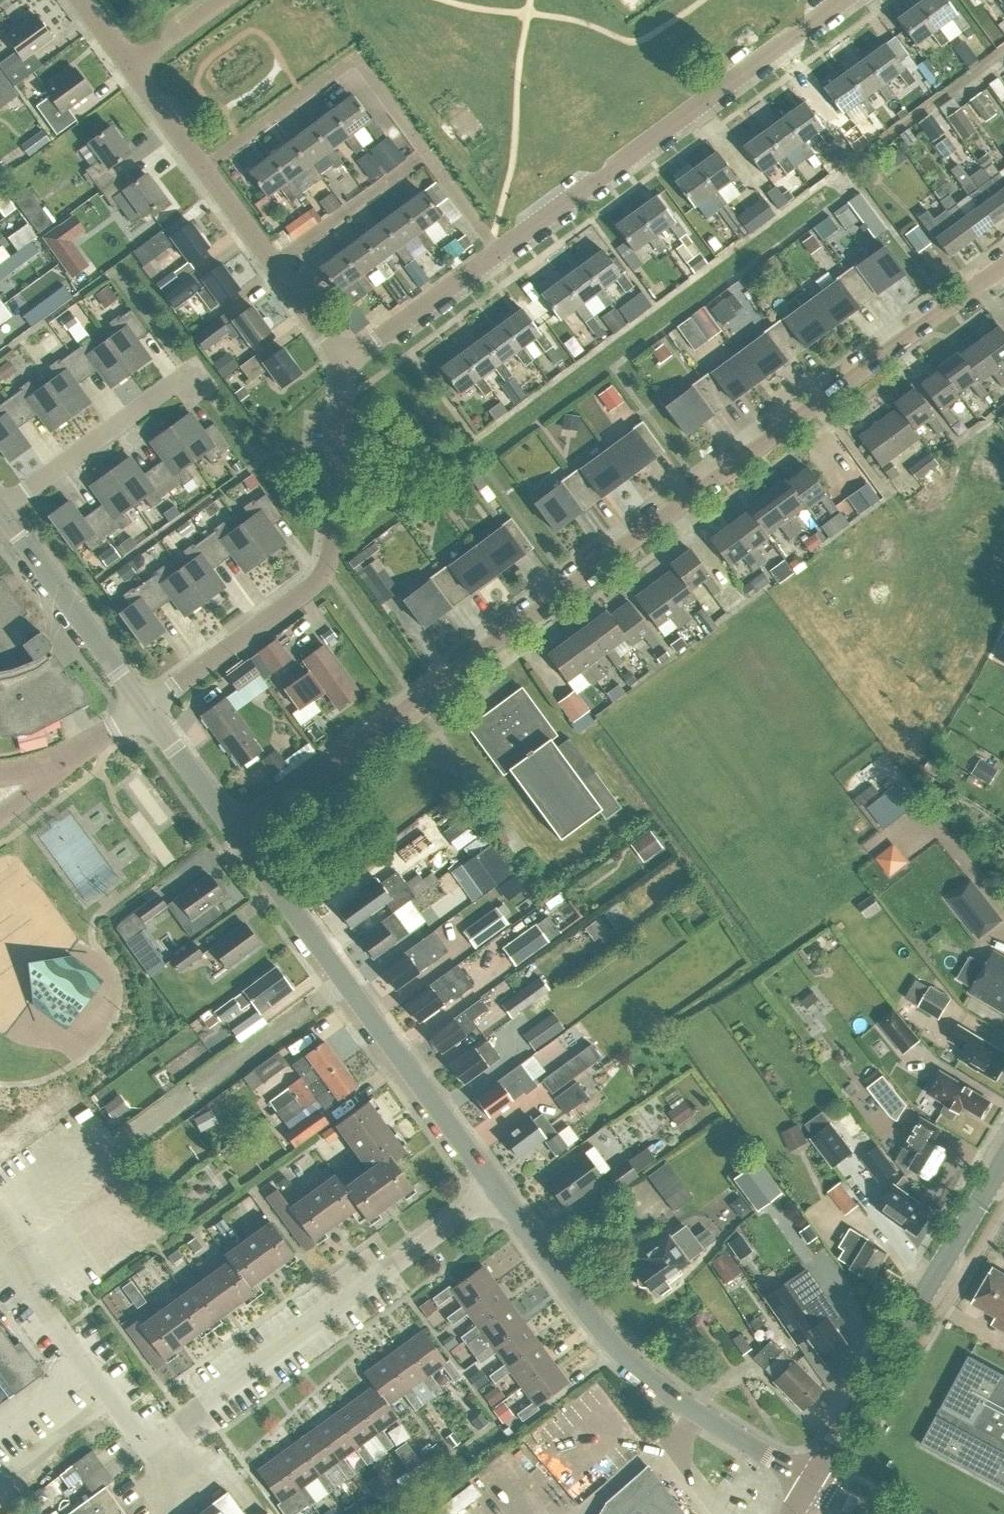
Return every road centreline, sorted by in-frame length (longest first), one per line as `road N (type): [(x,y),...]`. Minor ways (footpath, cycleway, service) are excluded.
road 1 (residential): [(234,832),(1003,264)]
road 2 (residential): [(142,706),(325,574),(346,360)]
road 3 (residential): [(146,1446),(497,1188)]
road 4 (residential): [(813,1479),(635,1359),(602,1329),(497,1188)]
road 5 (residential): [(496,252),(839,0)]
road 6 (secondary): [(813,1479),(1003,1161)]
road 7 (residential): [(200,168),(356,57),(426,153)]
road 8 (residential): [(497,1188),(345,981)]
road 9 (unclassified): [(0,1241),(146,1446)]
road 10 (unclassified): [(0,507),(186,374),(197,391)]
road 11 (residential): [(142,706),(0,509)]
road 12 (residential): [(0,1220),(193,1089)]
road 13 (residential): [(273,263),(426,153)]
road 14 (residential): [(345,981),(234,832)]
road 15 (residential): [(346,360),(496,252)]
road 16 (residential): [(234,832),(142,706)]
road 17 (residential): [(200,168),(128,69)]
road 18 (residential): [(346,360),(273,263)]
road 19 (residential): [(426,153),(496,252)]
road 20 (residential): [(273,263),(200,168)]

